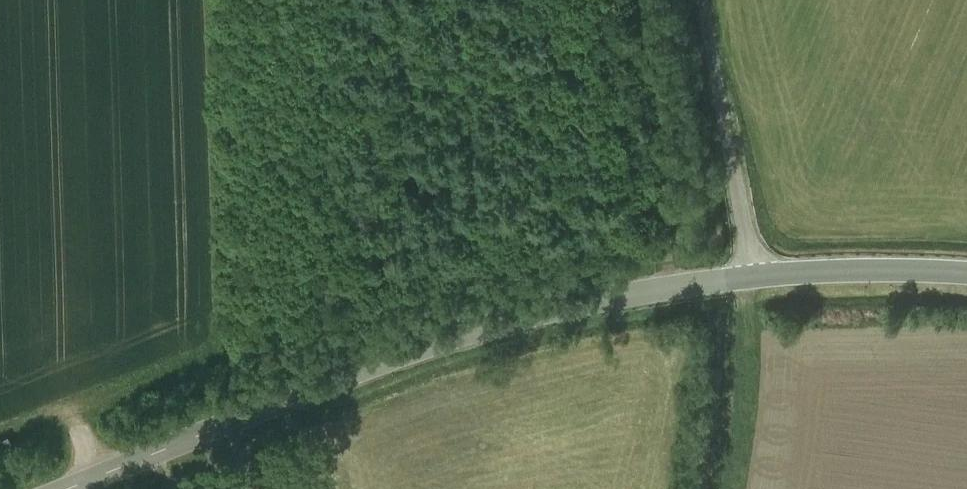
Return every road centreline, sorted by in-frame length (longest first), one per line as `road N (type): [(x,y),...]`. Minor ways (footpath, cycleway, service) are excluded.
road 1 (tertiary): [(70,488),(411,350),(593,299),(757,272)]
road 2 (track): [(675,287),(654,194),(630,187),(491,217),(444,197),(408,147),(393,94),(418,0)]
road 3 (unclassified): [(702,0),(757,272)]
road 4 (tertiary): [(757,272),(966,273)]

